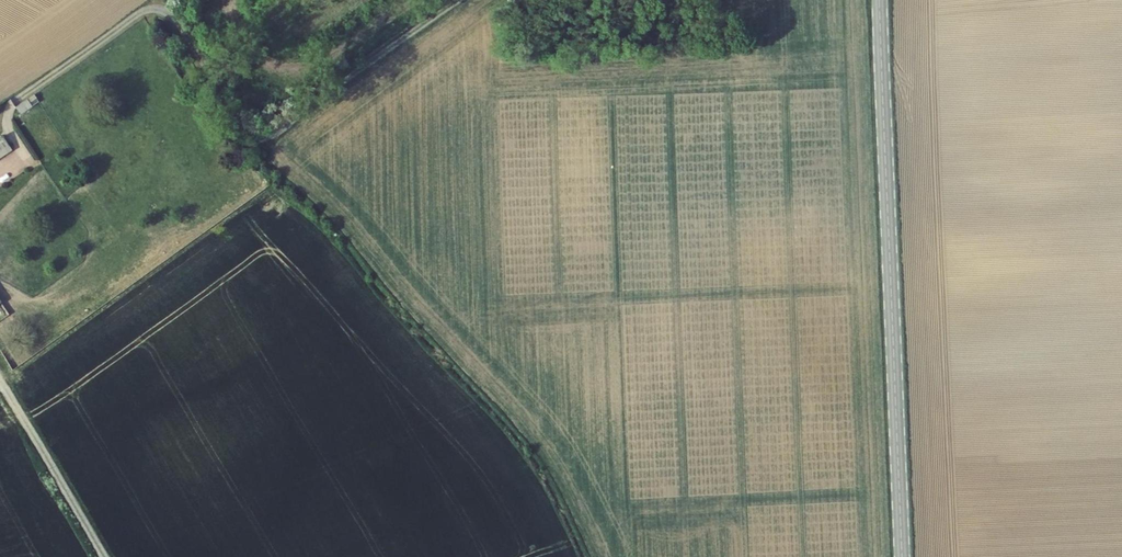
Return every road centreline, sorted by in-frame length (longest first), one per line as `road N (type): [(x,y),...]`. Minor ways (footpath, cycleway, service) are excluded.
road 1 (tertiary): [(880,0),(903,556)]
road 2 (unclassified): [(104,556),(0,381)]

